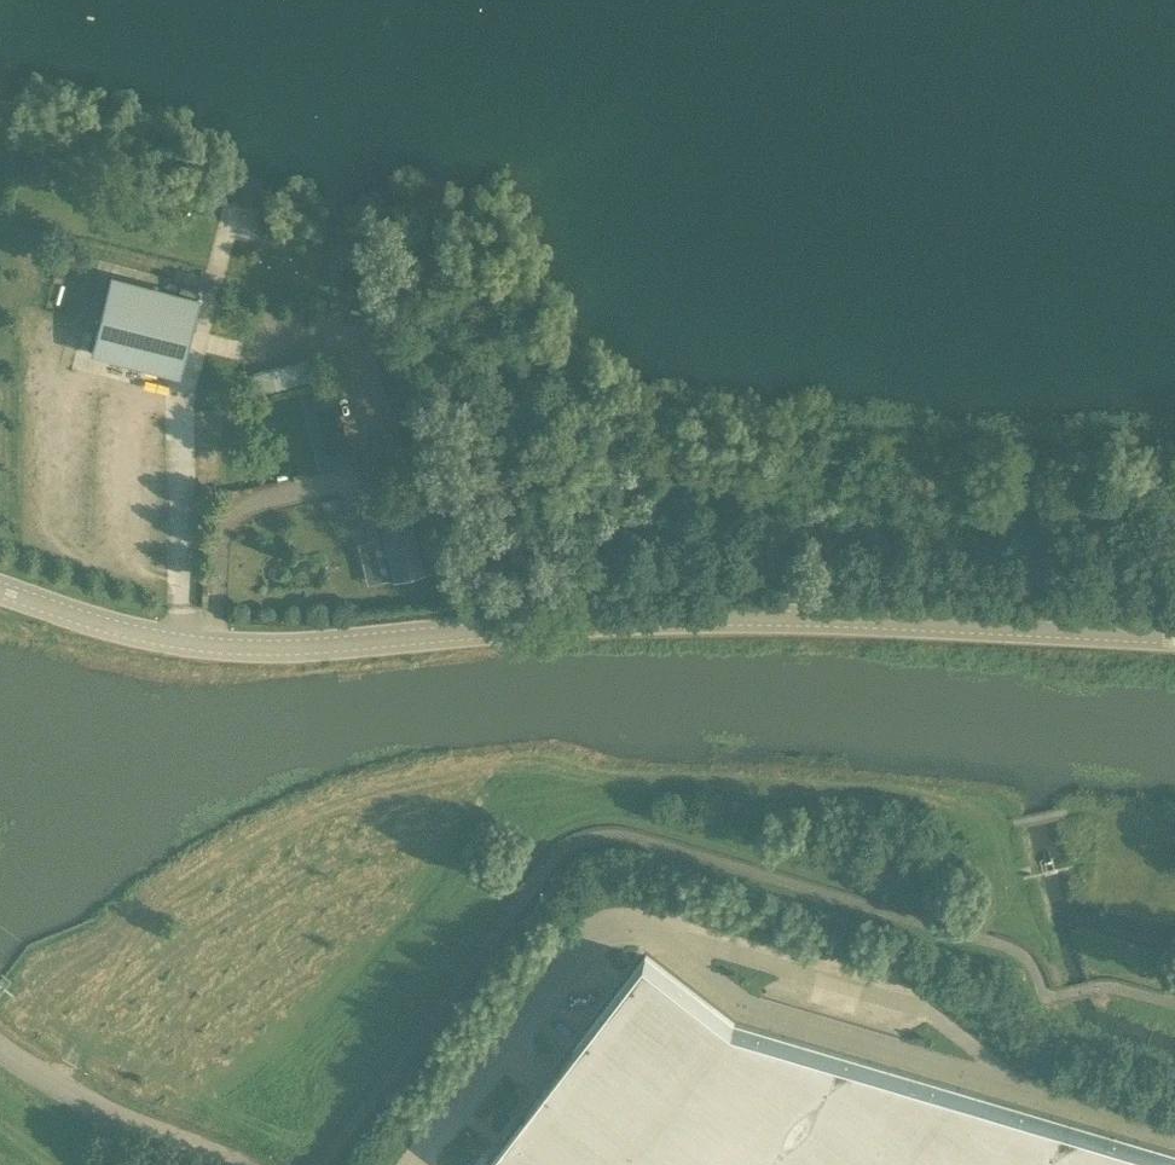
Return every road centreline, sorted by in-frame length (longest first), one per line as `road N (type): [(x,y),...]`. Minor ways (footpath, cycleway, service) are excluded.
road 1 (unclassified): [(0,593),(115,634),(309,648),(519,627),(777,622),(1174,633)]
road 2 (unclassified): [(225,1164),(55,1088),(0,1053)]

